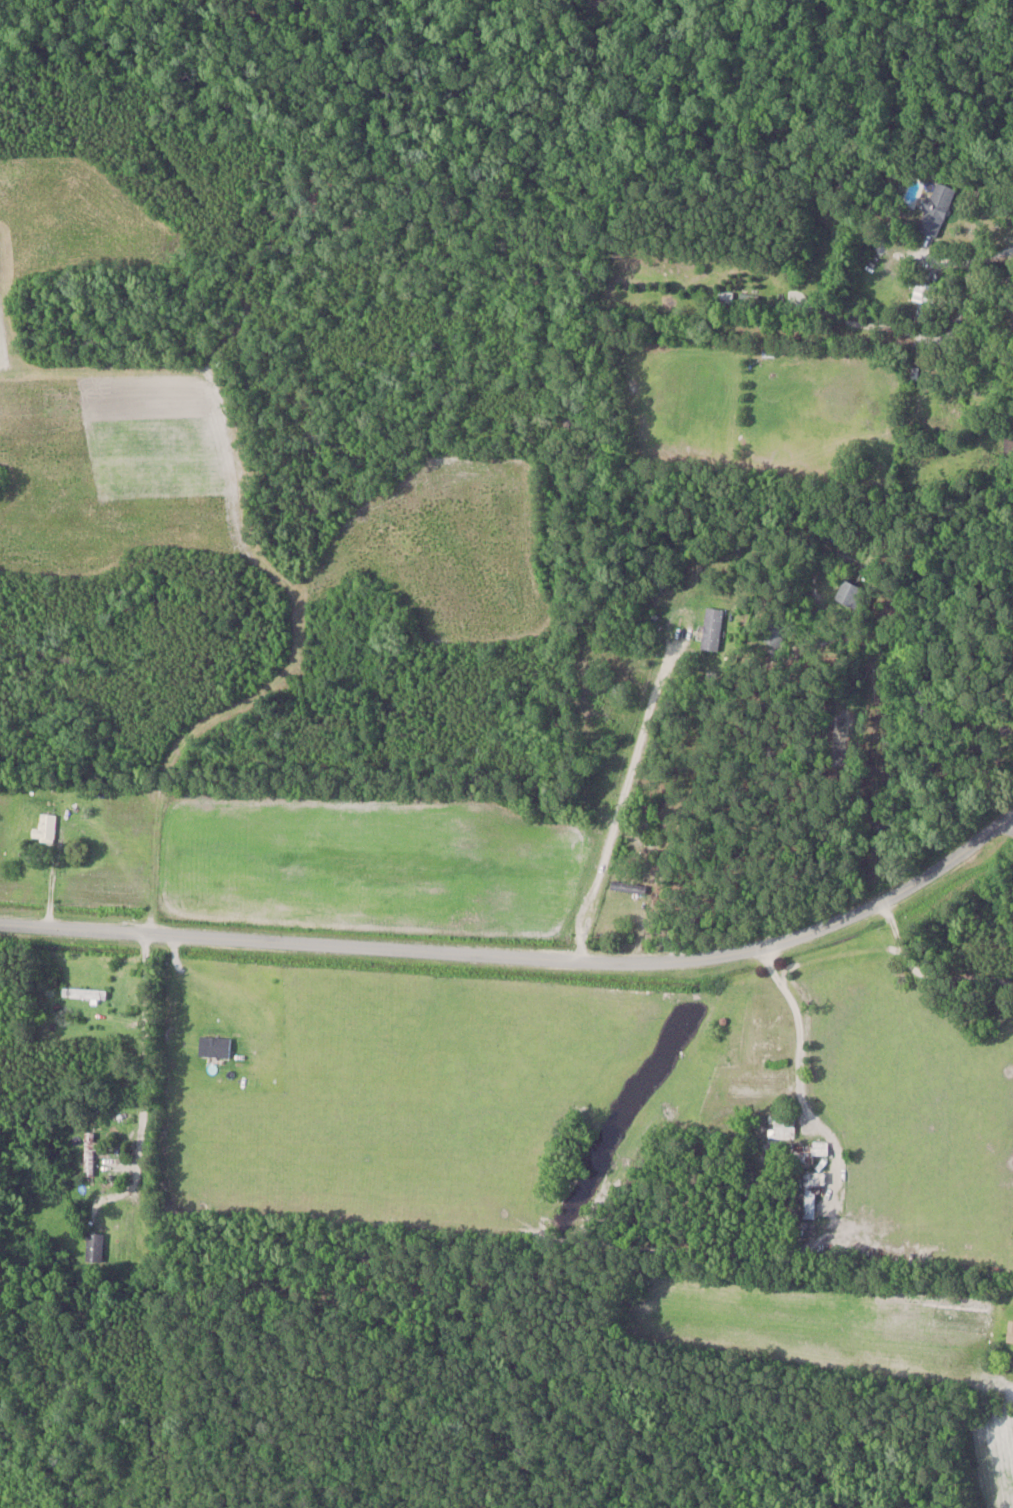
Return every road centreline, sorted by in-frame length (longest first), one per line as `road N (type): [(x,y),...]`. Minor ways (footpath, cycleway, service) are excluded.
road 1 (residential): [(1012,810),(951,861),(834,924),(683,962),(606,964),(0,924)]
road 2 (residential): [(262,940),(256,1170)]
road 3 (residential): [(1012,231),(936,252),(850,229)]

